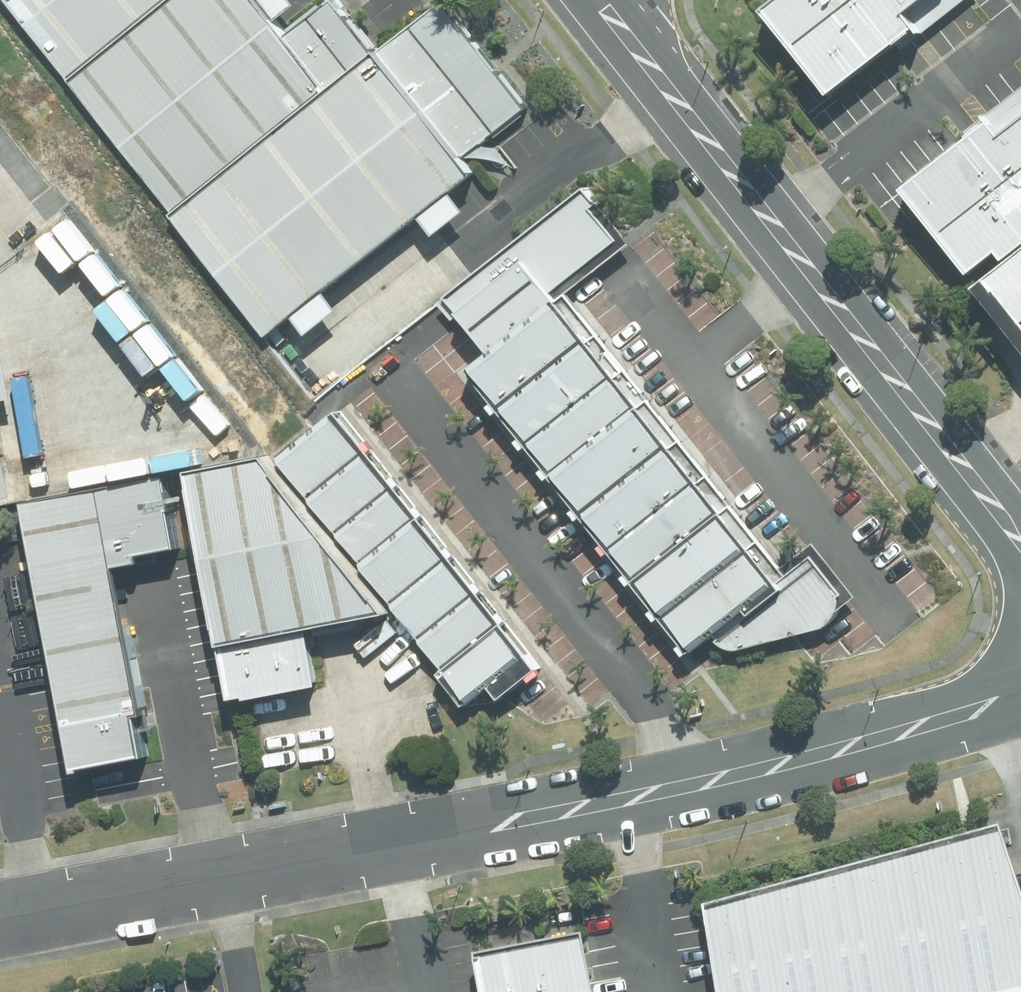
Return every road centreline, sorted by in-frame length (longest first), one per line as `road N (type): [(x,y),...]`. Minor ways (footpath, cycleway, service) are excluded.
road 1 (residential): [(1020,701),(835,756),(0,927)]
road 2 (tertiary): [(596,0),(1020,546)]

